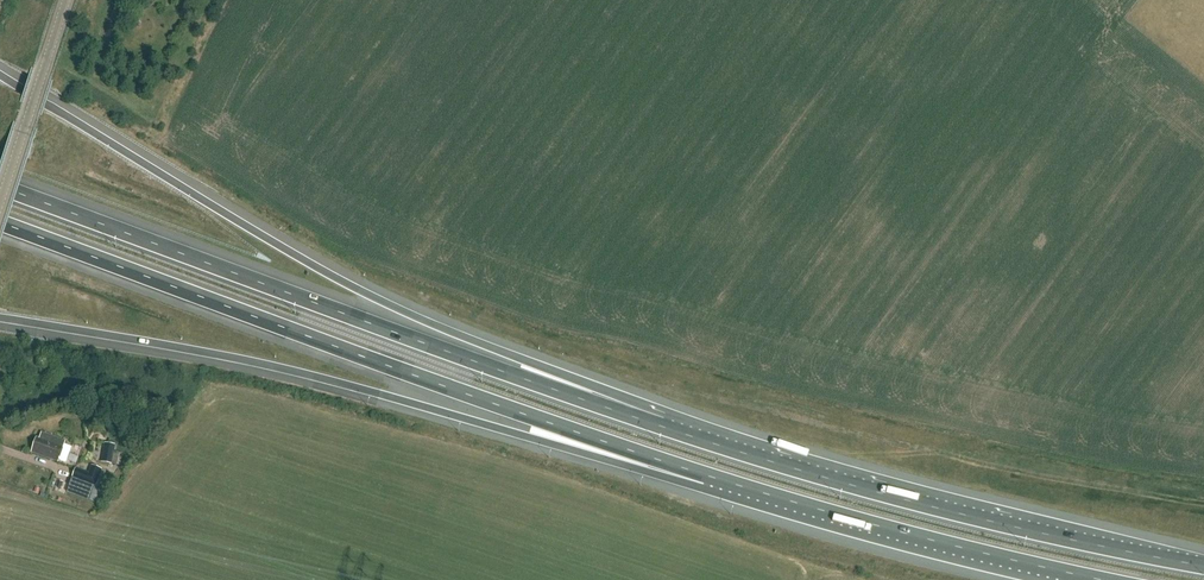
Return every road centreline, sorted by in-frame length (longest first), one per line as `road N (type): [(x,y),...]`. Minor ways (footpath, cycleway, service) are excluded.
road 1 (motorway): [(0,222),(707,476)]
road 2 (motorway): [(660,426),(362,292),(0,75)]
road 3 (motorway): [(0,318),(287,369),(528,437),(707,476)]
road 4 (motorway): [(660,426),(0,186)]
road 5 (motorway): [(1203,566),(933,507),(660,426)]
road 6 (motorway): [(707,476),(1103,579)]
road 7 (tertiary): [(0,202),(67,0)]

